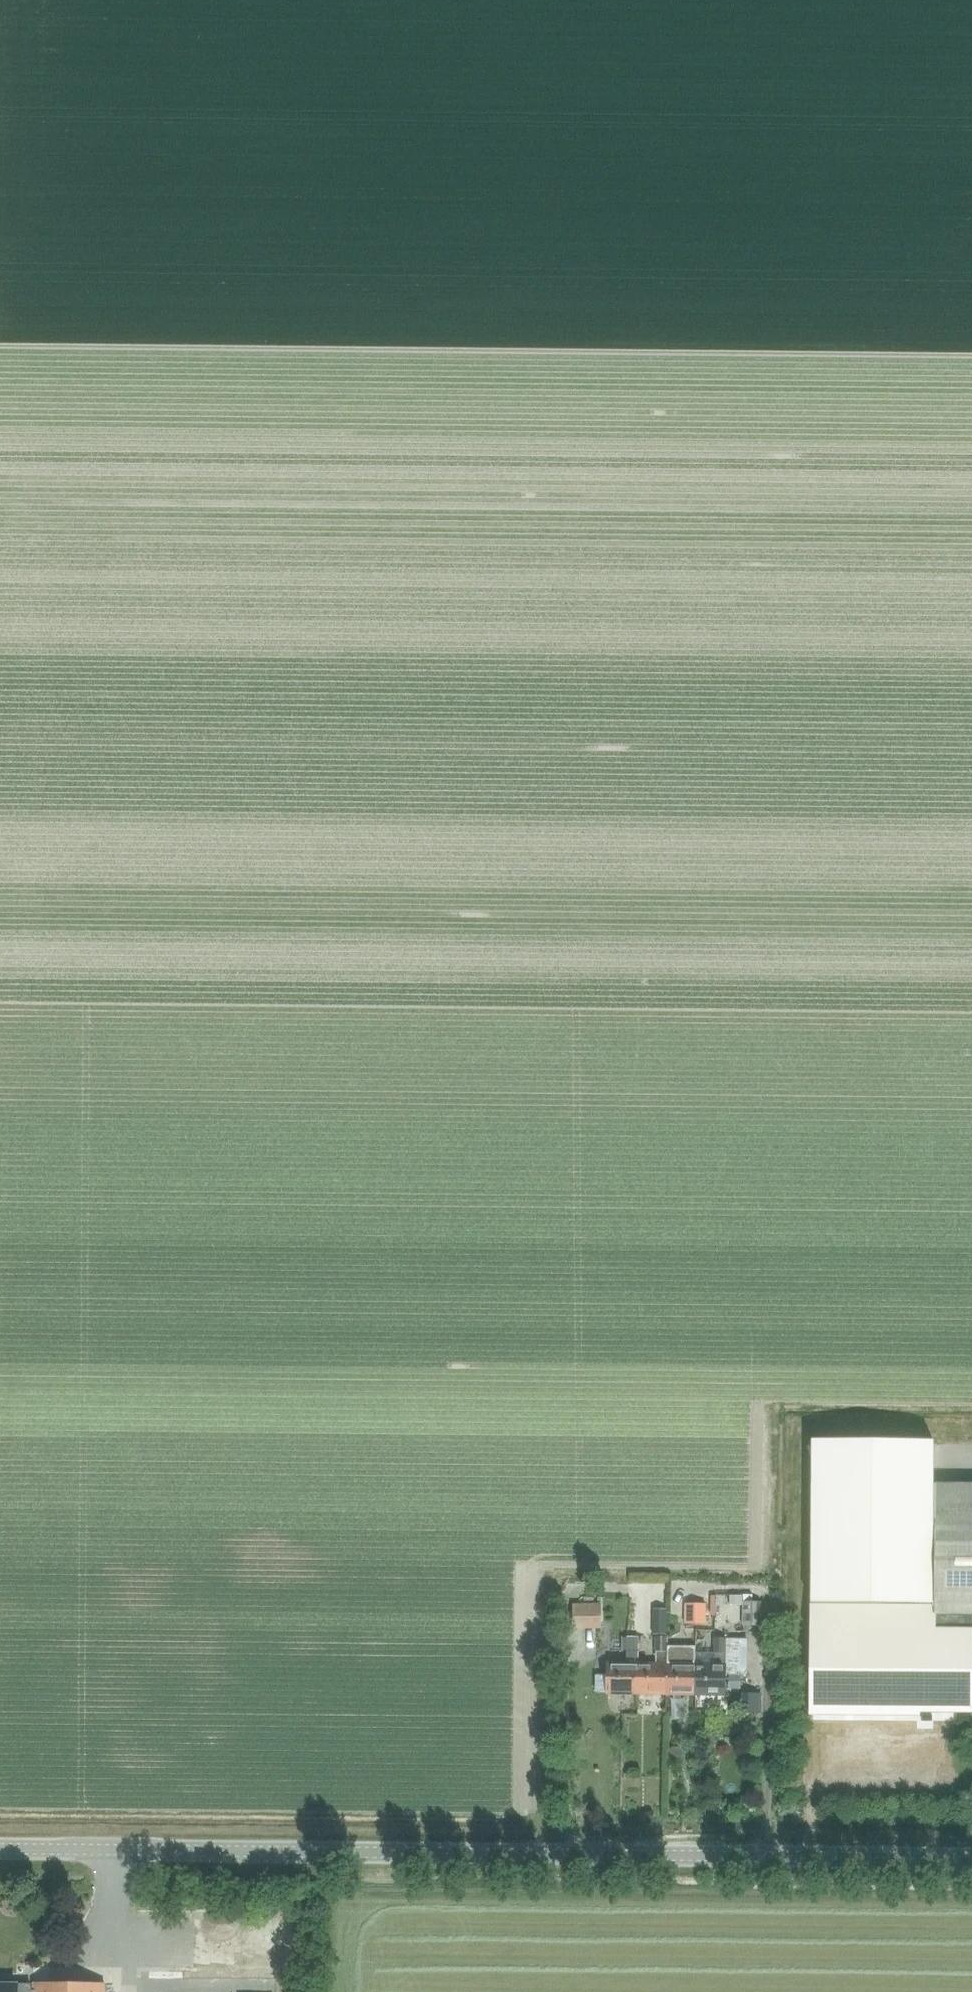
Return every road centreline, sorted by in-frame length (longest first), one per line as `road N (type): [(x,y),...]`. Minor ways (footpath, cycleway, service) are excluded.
road 1 (unclassified): [(971,1859),(0,1850)]

